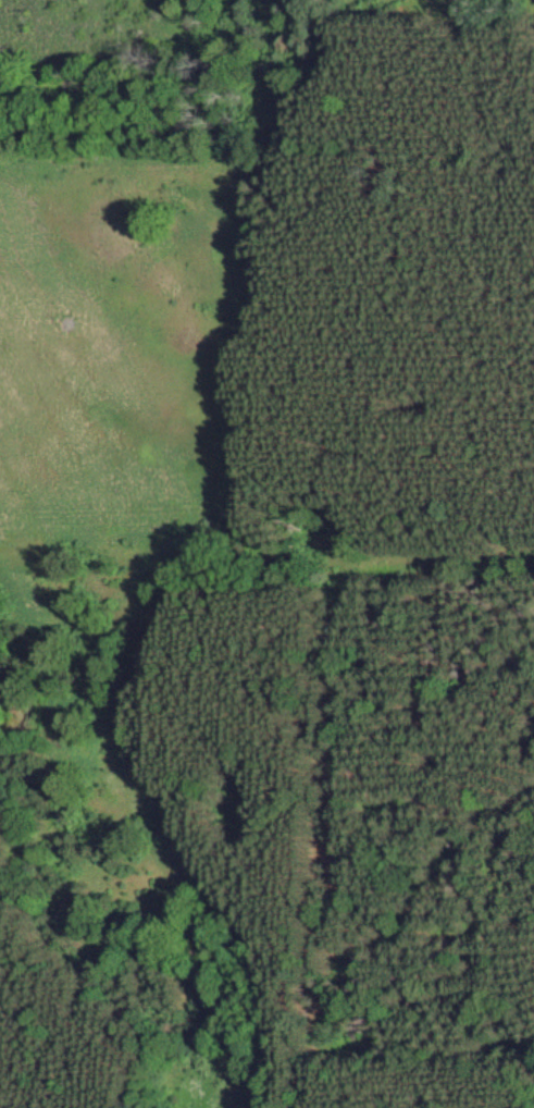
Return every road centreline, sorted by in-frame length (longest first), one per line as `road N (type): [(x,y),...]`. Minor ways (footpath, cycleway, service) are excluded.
road 1 (track): [(533,565),(423,552),(327,568),(183,531),(60,583),(0,586)]

